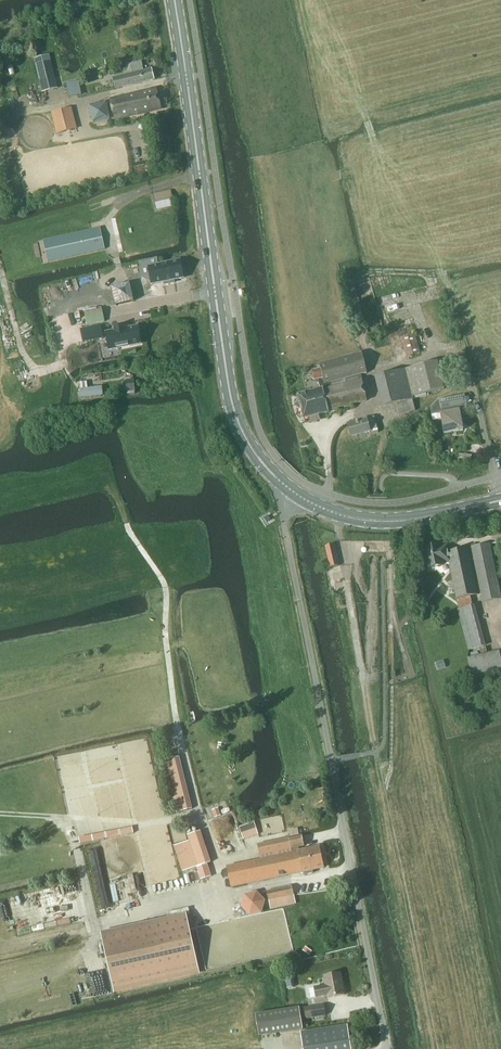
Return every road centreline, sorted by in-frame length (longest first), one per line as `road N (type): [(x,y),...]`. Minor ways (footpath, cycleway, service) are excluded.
road 1 (unclassified): [(389,1048),(285,523),(296,494)]
road 2 (secondary): [(296,494),(253,449),(230,392),(175,0)]
road 3 (track): [(200,814),(174,705),(166,586),(126,523)]
road 4 (track): [(341,548),(390,550),(392,757)]
road 5 (track): [(342,515),(378,762)]
road 6 (secondary): [(500,500),(383,521),(330,512),(296,494)]
road 7 (track): [(0,815),(152,823),(200,814)]
road 8 (track): [(373,136),(308,0)]
road 9 (track): [(66,363),(39,371),(23,352),(0,265)]

